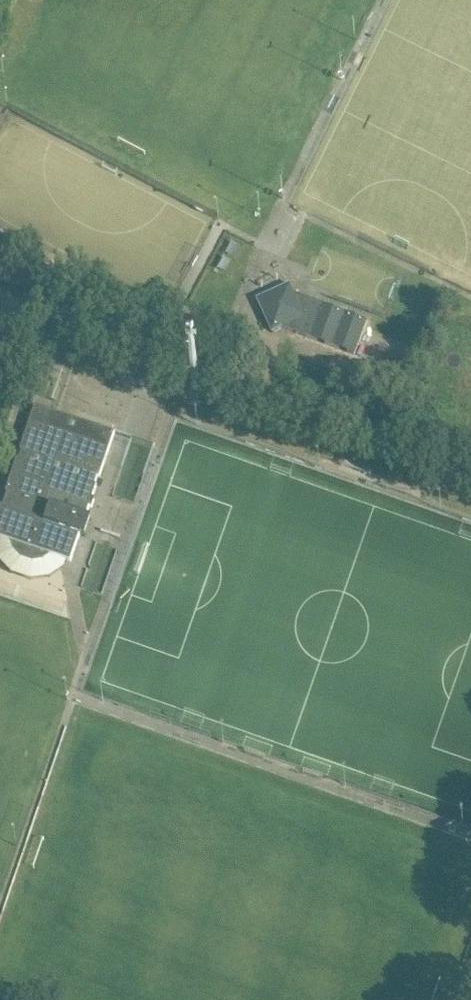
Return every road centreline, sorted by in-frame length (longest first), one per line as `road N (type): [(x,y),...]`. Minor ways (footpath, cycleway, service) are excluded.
road 1 (residential): [(470,456),(335,429),(195,378)]

